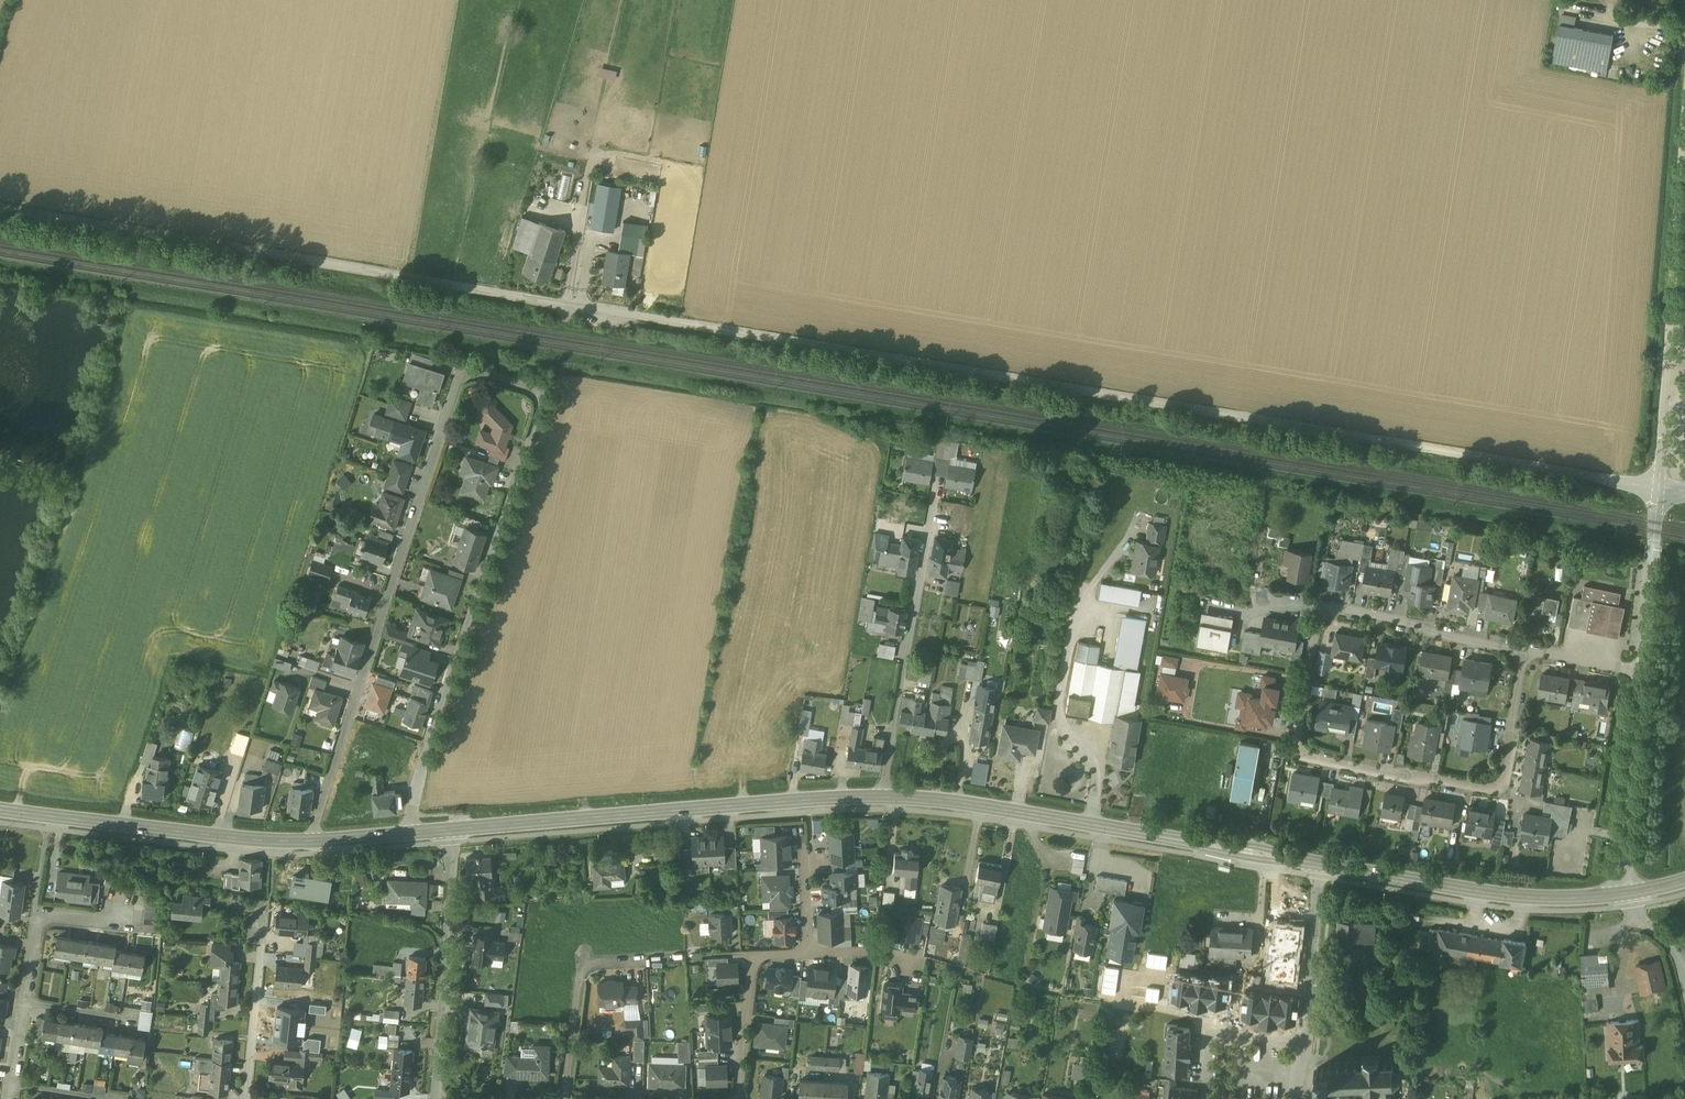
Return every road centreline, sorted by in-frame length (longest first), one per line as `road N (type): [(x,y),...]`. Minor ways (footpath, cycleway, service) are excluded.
road 1 (unclassified): [(1658,484),(0,204)]
road 2 (residential): [(402,833),(541,397),(492,371),(470,368),(460,378),(309,841)]
road 3 (residential): [(1523,654),(1420,625),(1326,613),(1318,619),(1296,734),(1303,754),(1397,777),(1489,789),(1506,776)]
road 4 (secondary): [(1318,863),(882,795)]
road 5 (secondary): [(882,795),(453,830)]
road 6 (unclassified): [(1658,484),(1684,141)]
road 7 (secondary): [(1626,892),(1499,893),(1318,863)]
road 8 (residential): [(935,502),(882,795)]
road 9 (residential): [(60,817),(48,841),(11,1098)]
road 10 (residential): [(437,1098),(453,830)]
road 11 (residential): [(246,1098),(273,840)]
road 12 (residential): [(1318,863),(1300,1098)]
road 13 (unclassified): [(1626,892),(1642,672)]
road 14 (secondary): [(273,840),(60,817)]
road 15 (residential): [(809,951),(753,956),(739,1098)]
road 16 (residential): [(640,960),(594,961),(584,969),(566,1098)]
road 17 (unclassified): [(1642,672),(1658,484)]
road 18 (residential): [(1506,776),(1523,654)]
road 19 (residential): [(1642,672),(1523,654)]

